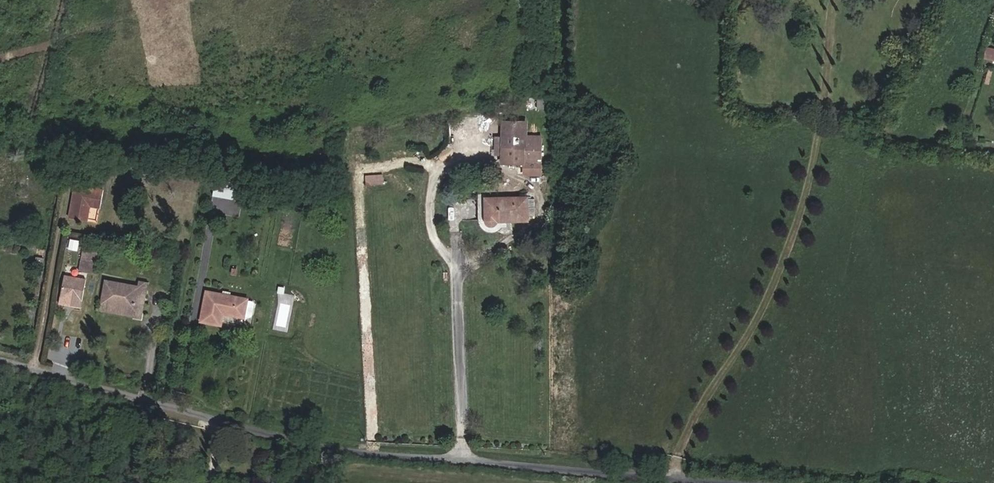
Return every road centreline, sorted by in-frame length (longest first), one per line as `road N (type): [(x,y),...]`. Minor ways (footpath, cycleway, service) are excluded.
road 1 (unclassified): [(0,360),(308,446),(713,482)]
road 2 (track): [(835,0),(808,194),(766,305),(687,434),(676,479)]
road 3 (track): [(460,461),(458,264),(434,238),(440,171),(450,154)]

